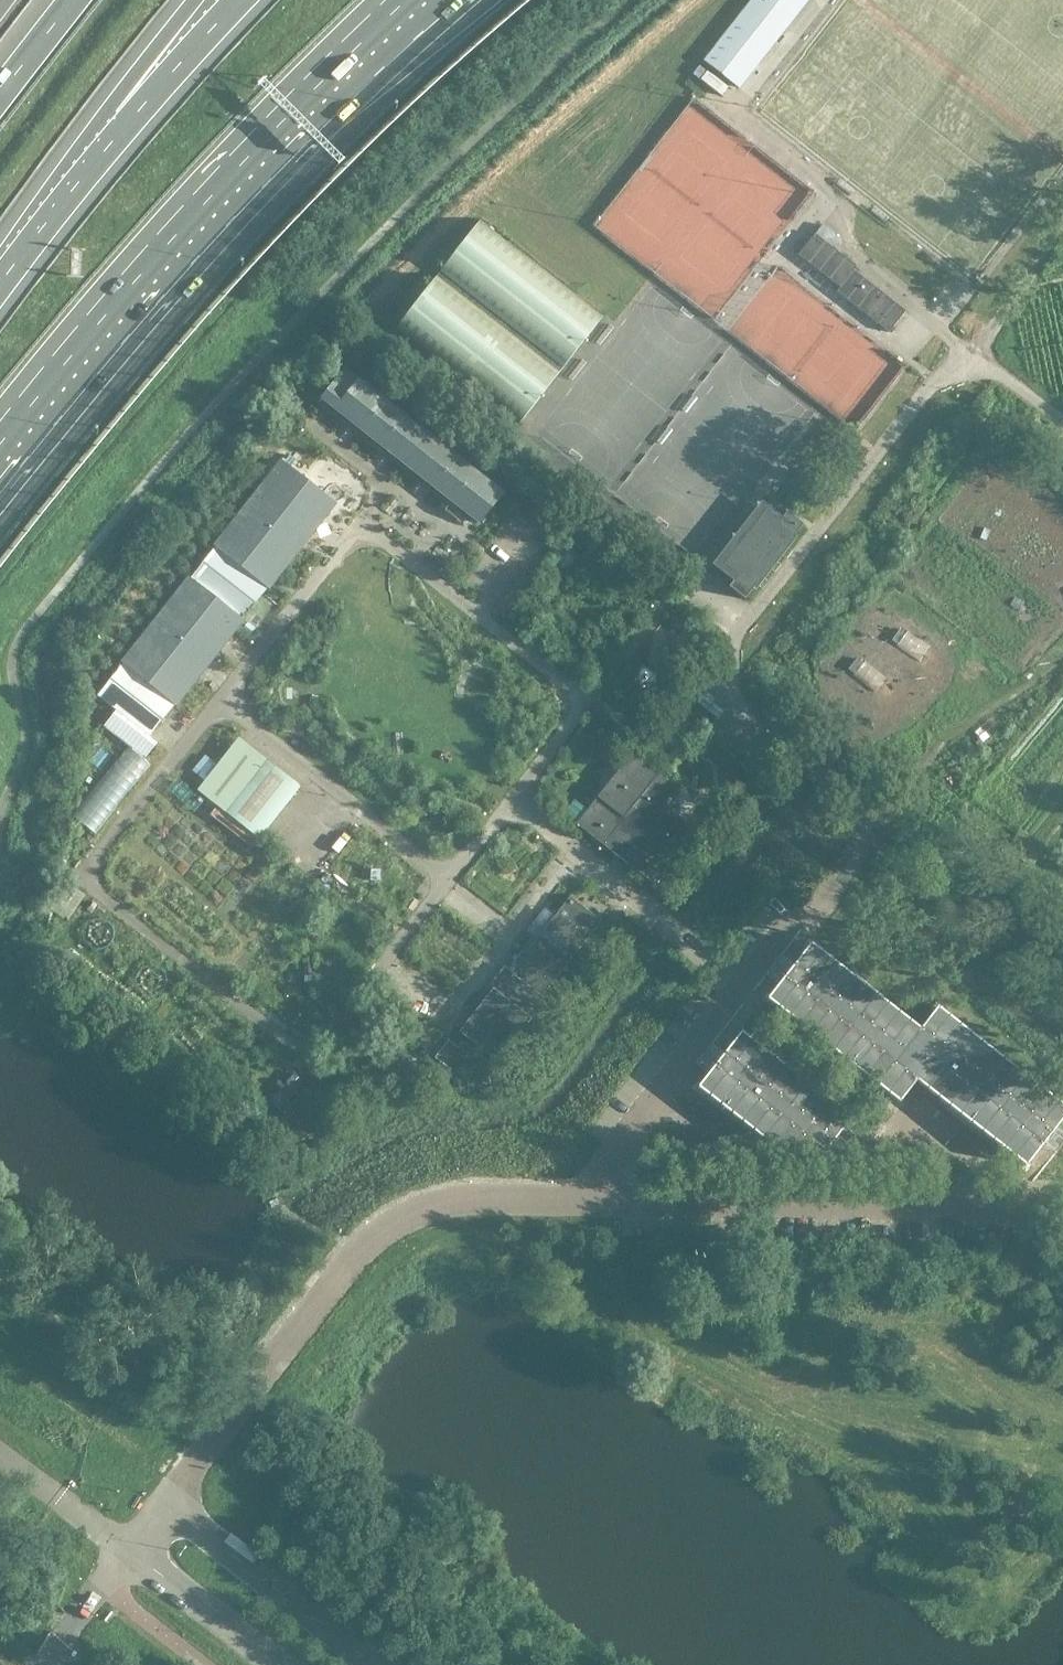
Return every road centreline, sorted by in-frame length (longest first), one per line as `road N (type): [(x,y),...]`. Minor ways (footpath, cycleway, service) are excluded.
road 1 (unclassified): [(164,1501),(362,1251),(418,1209),(481,1197),(1062,1207)]
road 2 (motorway): [(0,458),(224,193),(417,0)]
road 3 (motorway): [(38,229),(241,0)]
road 4 (motorway): [(212,0),(38,229)]
road 5 (unclassified): [(375,1664),(164,1501)]
road 6 (track): [(0,1357),(62,1394),(153,1464),(173,1489)]
road 7 (unclassified): [(128,1549),(278,1664)]
road 8 (motorway): [(74,0),(0,97)]

